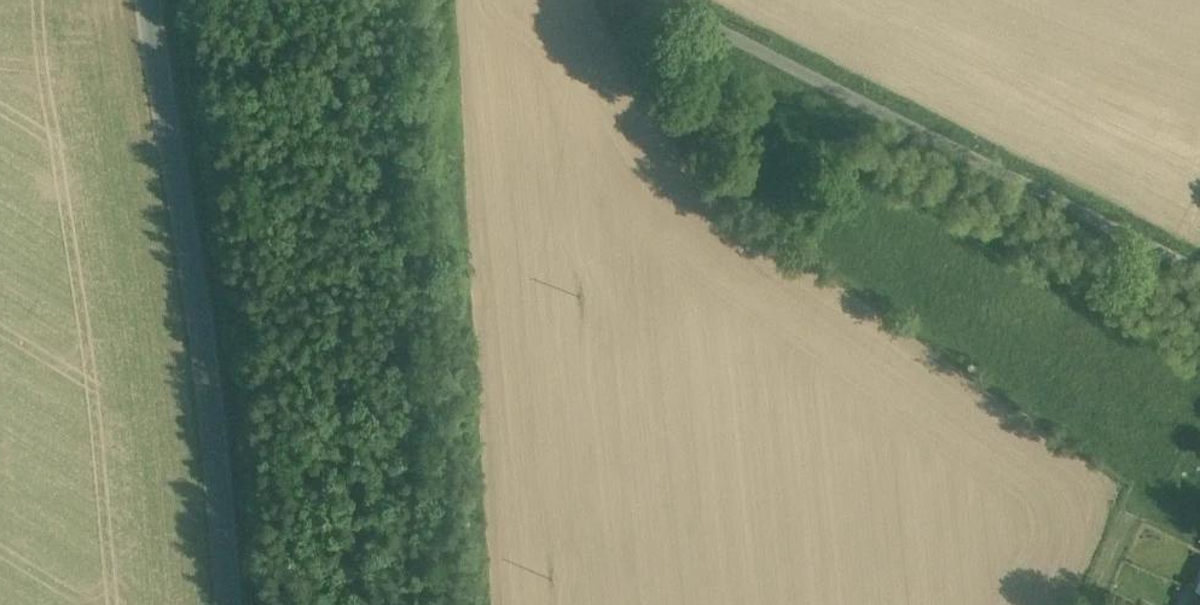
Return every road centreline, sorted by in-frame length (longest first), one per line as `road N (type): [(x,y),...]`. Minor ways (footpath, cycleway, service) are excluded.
road 1 (tertiary): [(230,604),(206,324),(151,0)]
road 2 (track): [(1199,269),(673,0)]

